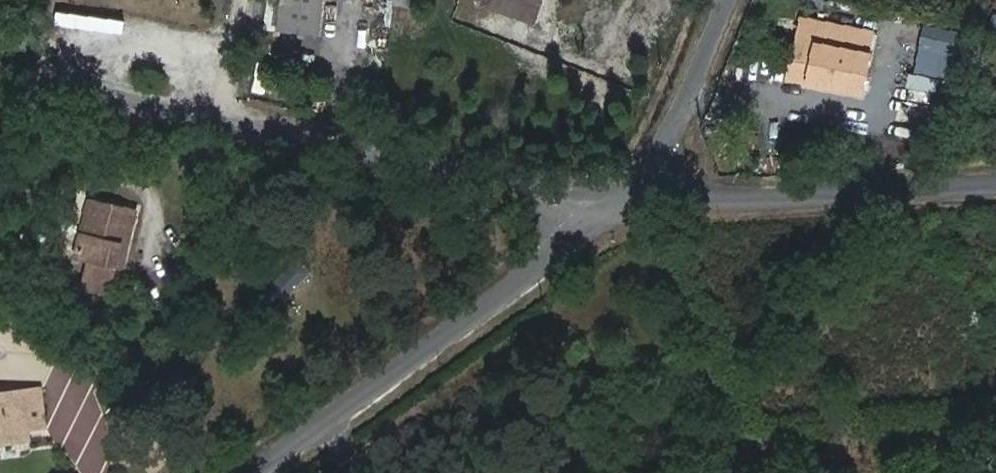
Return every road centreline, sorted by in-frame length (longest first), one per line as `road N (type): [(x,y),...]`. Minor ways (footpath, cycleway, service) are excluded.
road 1 (unclassified): [(0,71),(626,204)]
road 2 (residential): [(257,472),(626,204)]
road 3 (residential): [(626,204),(995,181)]
road 4 (residential): [(626,204),(684,124),(735,0)]

